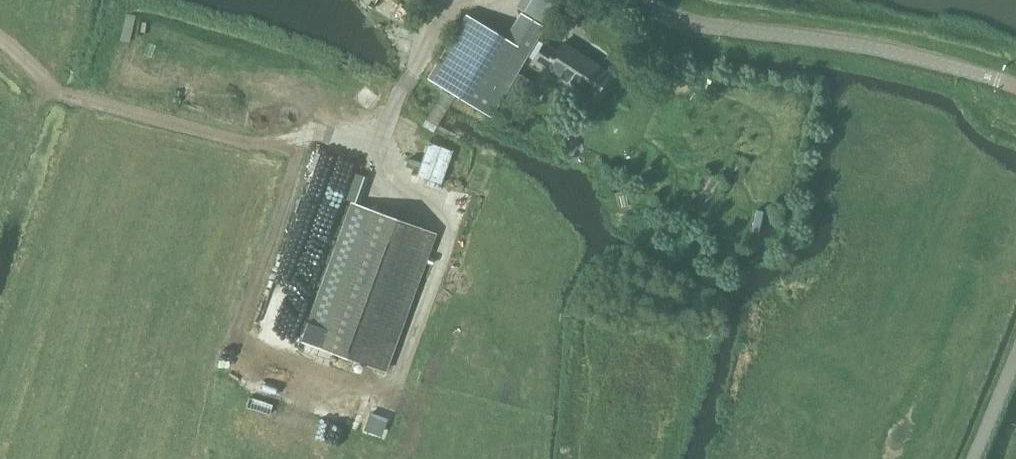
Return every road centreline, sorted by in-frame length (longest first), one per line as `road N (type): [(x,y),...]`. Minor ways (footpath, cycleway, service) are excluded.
road 1 (unclassified): [(1015,87),(878,49),(674,20),(631,0)]
road 2 (track): [(342,139),(306,130),(259,145),(58,91),(0,42)]

